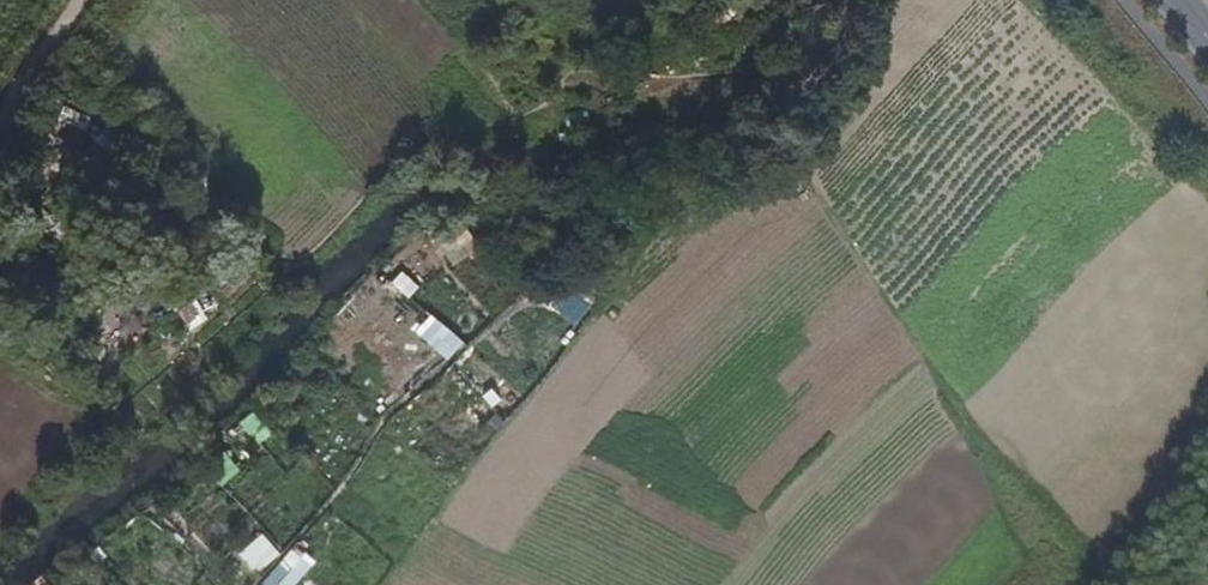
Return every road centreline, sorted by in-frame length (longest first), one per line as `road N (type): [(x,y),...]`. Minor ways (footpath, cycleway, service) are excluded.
road 1 (track): [(0,139),(87,0)]

